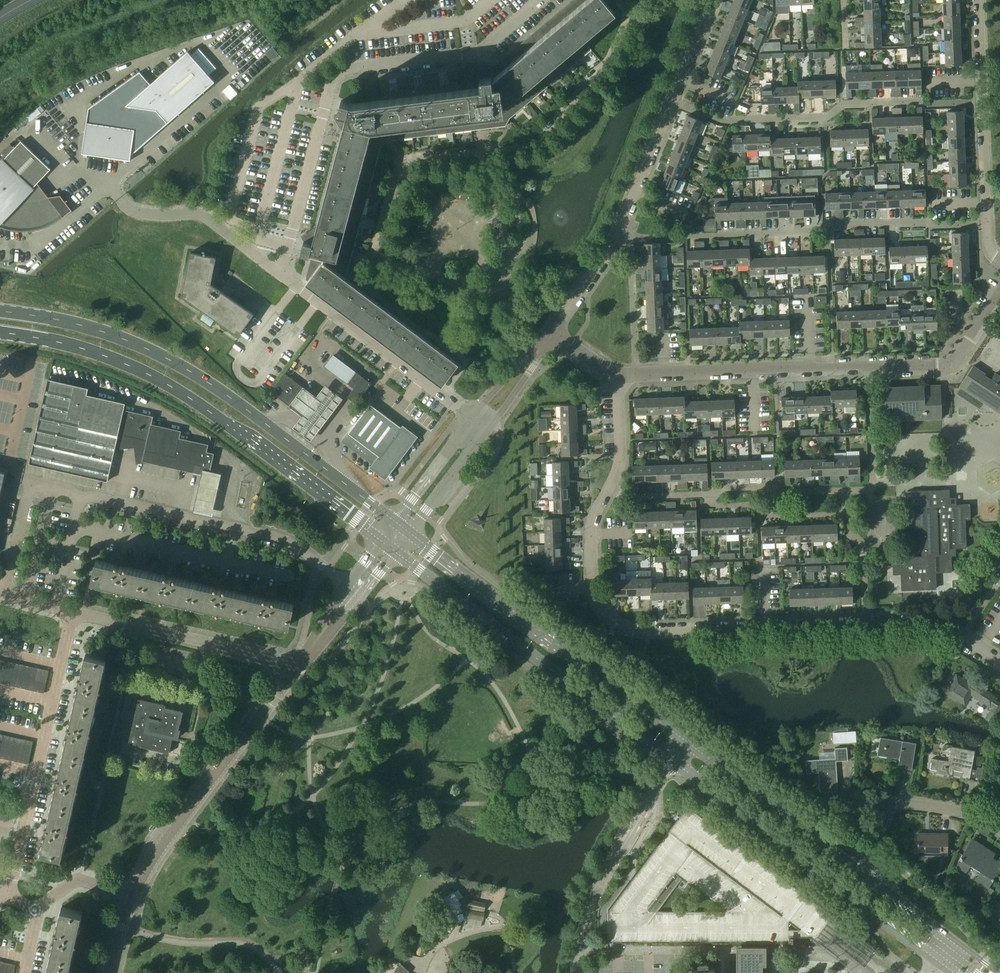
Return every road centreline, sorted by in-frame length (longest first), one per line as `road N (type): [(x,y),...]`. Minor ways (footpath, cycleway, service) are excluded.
road 1 (secondary): [(999,972),(409,533)]
road 2 (secondary): [(396,551),(941,962)]
road 3 (secondary): [(395,522),(187,369),(100,331),(0,311)]
road 4 (secondary): [(0,332),(99,353),(162,382),(381,540)]
road 5 (unclassified): [(475,415),(204,216),(140,213),(119,198)]
road 6 (unclassified): [(374,257),(388,198),(408,164),(546,136),(607,59),(626,19),(618,0)]
road 7 (residential): [(609,486),(592,519),(593,588),(618,621),(651,630),(865,623)]
road 8 (residential): [(631,238),(987,224)]
road 9 (residential): [(672,100),(724,120),(824,118),(844,104),(982,102)]
road 10 (residential): [(8,900),(72,613)]
road 11 (unclassified): [(346,585),(282,539),(80,497)]
road 12 (unclassified): [(134,897),(164,842),(283,686)]
road 13 (residential): [(868,365),(636,374)]
road 14 (residential): [(297,669),(72,613)]
road 15 (residential): [(74,525),(291,575)]
road 16 (residential): [(999,292),(951,362),(868,365)]
road 17 (unclassified): [(5,595),(31,483),(80,497)]
road 18 (residential): [(845,514),(762,516),(762,505),(713,506),(707,494)]
road 19 (residential): [(845,491),(873,484),(868,365)]
road 20 (residential): [(619,233),(672,100)]
road 21 (unclassified): [(409,533),(492,422)]
road 22 (residential): [(707,494),(845,491)]
road 23 (residential): [(636,374),(631,238)]
road 24 (unclassified): [(475,415),(395,522)]
road 25 (residential): [(987,224),(982,102)]
road 26 (residential): [(551,333),(619,233)]

